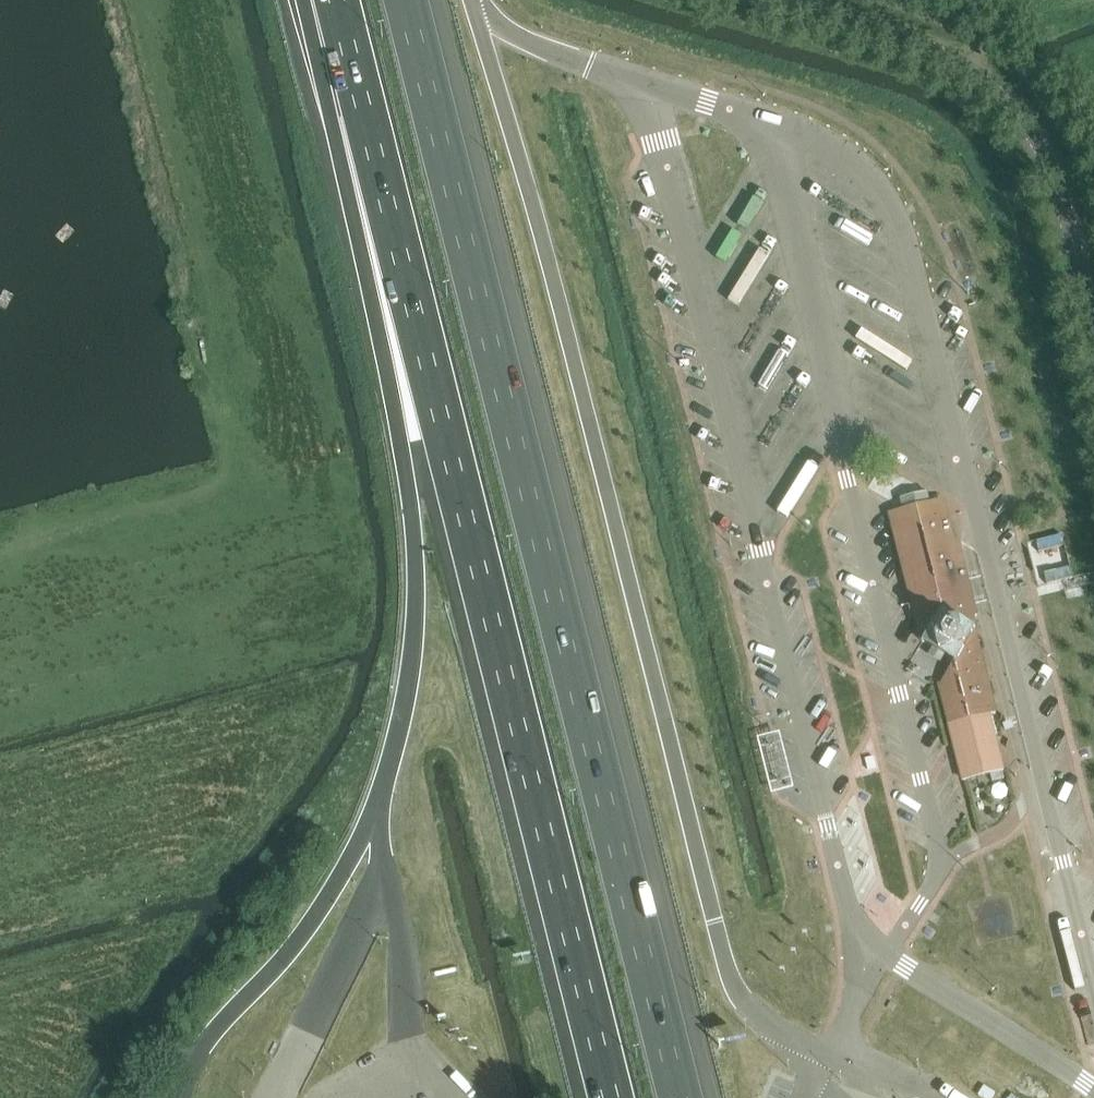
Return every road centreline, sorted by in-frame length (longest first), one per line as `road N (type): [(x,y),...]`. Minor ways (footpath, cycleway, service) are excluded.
road 1 (motorway): [(337,0),(611,1097)]
road 2 (motorway): [(678,1097),(404,0)]
road 3 (motorway): [(324,0),(339,151),(386,343),(415,551),(408,686),(379,802)]
road 4 (unclassified): [(1093,328),(1050,165),(999,97),(936,54),(766,0)]

